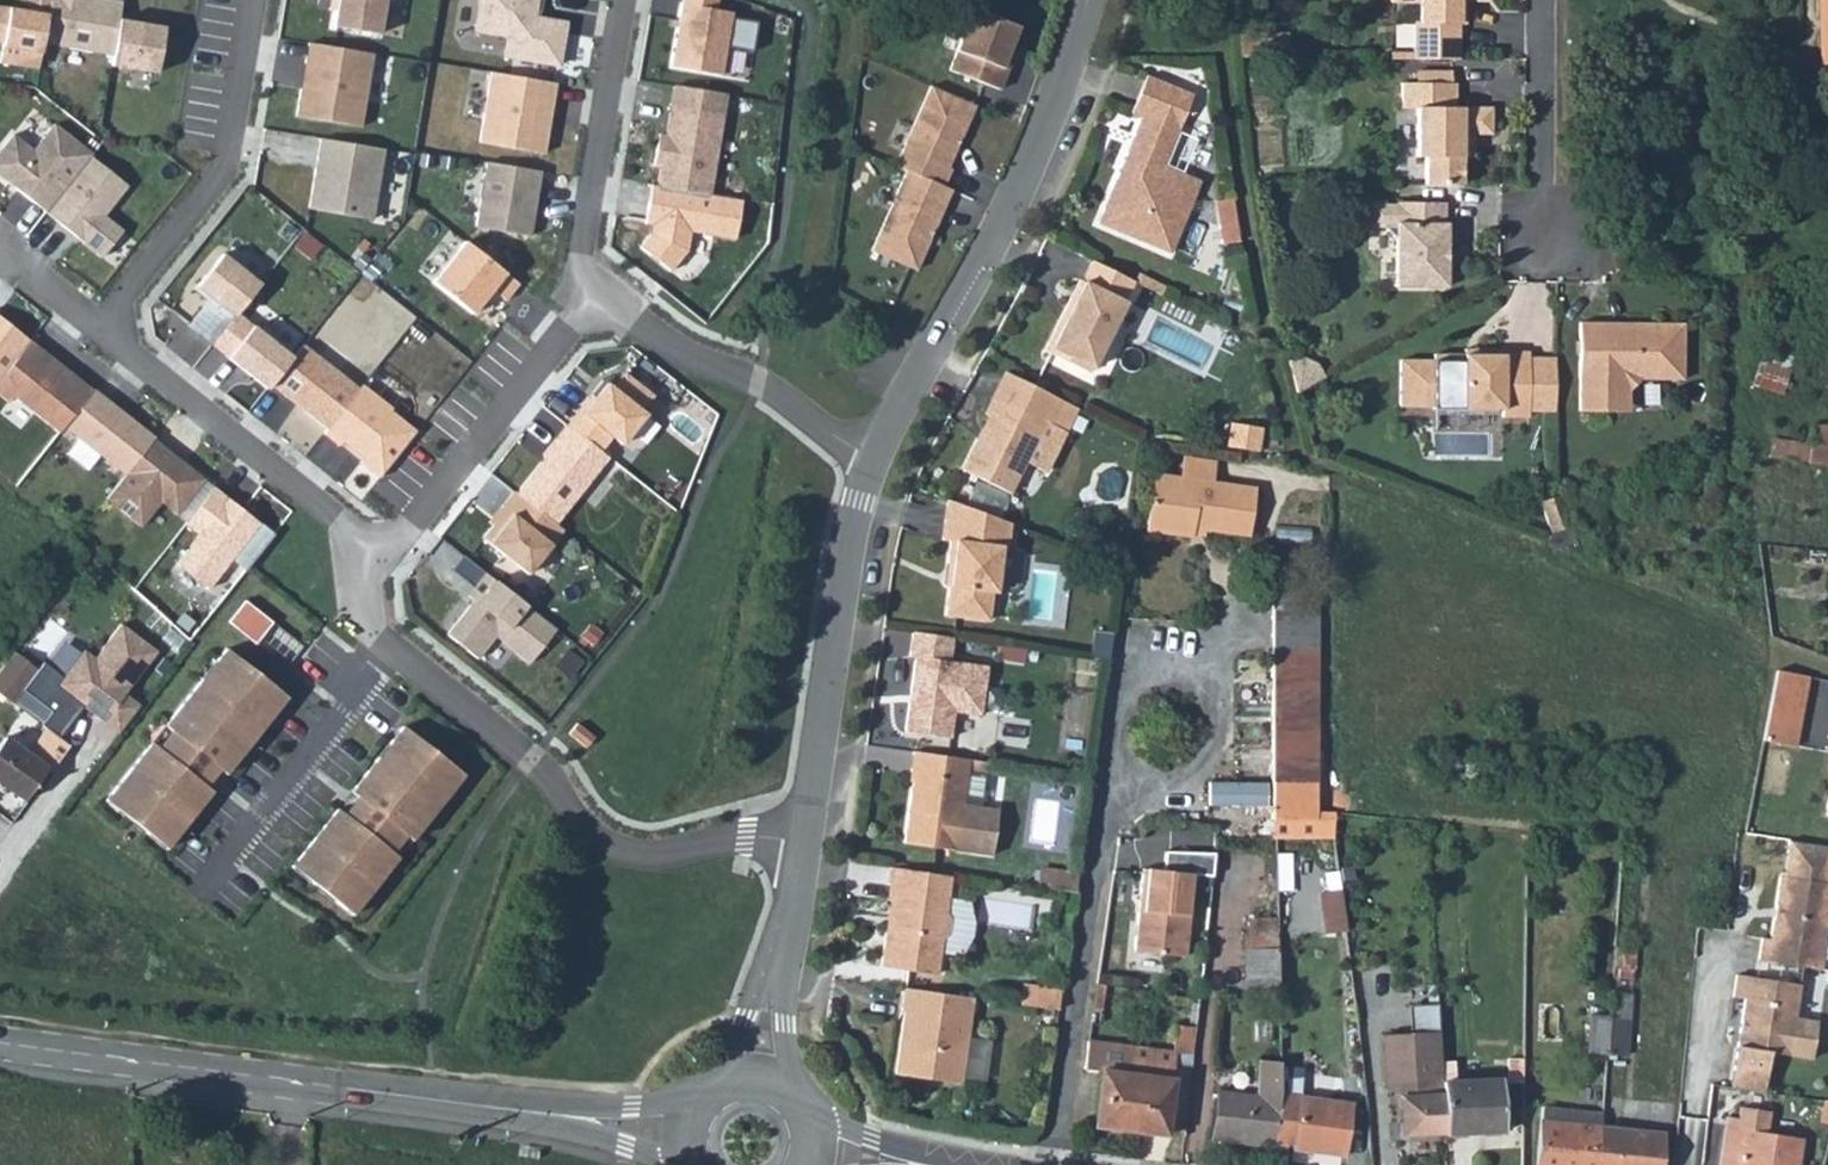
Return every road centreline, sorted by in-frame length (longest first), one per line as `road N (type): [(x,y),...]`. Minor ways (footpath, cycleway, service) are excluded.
road 1 (secondary): [(677,1135),(0,1044)]
road 2 (residential): [(367,546),(366,622),(539,763),(583,827),(607,844),(637,854),(722,838),(812,841)]
road 3 (residential): [(873,460),(1034,180),(1093,0)]
road 4 (residential): [(812,841),(848,554),(873,460)]
road 5 (residential): [(1050,1164),(1108,799)]
road 6 (residential): [(250,0),(226,161),(104,327)]
road 7 (residential): [(104,327),(367,546)]
road 8 (residential): [(367,546),(402,534),(594,297)]
road 9 (residential): [(873,460),(765,383),(673,349),(594,297)]
road 10 (residential): [(594,297),(586,255),(627,0)]
road 11 (residential): [(1108,799),(1160,791),(1196,775),(1217,718),(1202,681),(1175,670),(1137,675),(1117,710)]
road 12 (residential): [(1540,0),(1540,253)]
road 13 (residential): [(762,1073),(764,1021),(812,841)]
road 14 (residential): [(104,327),(0,248)]

